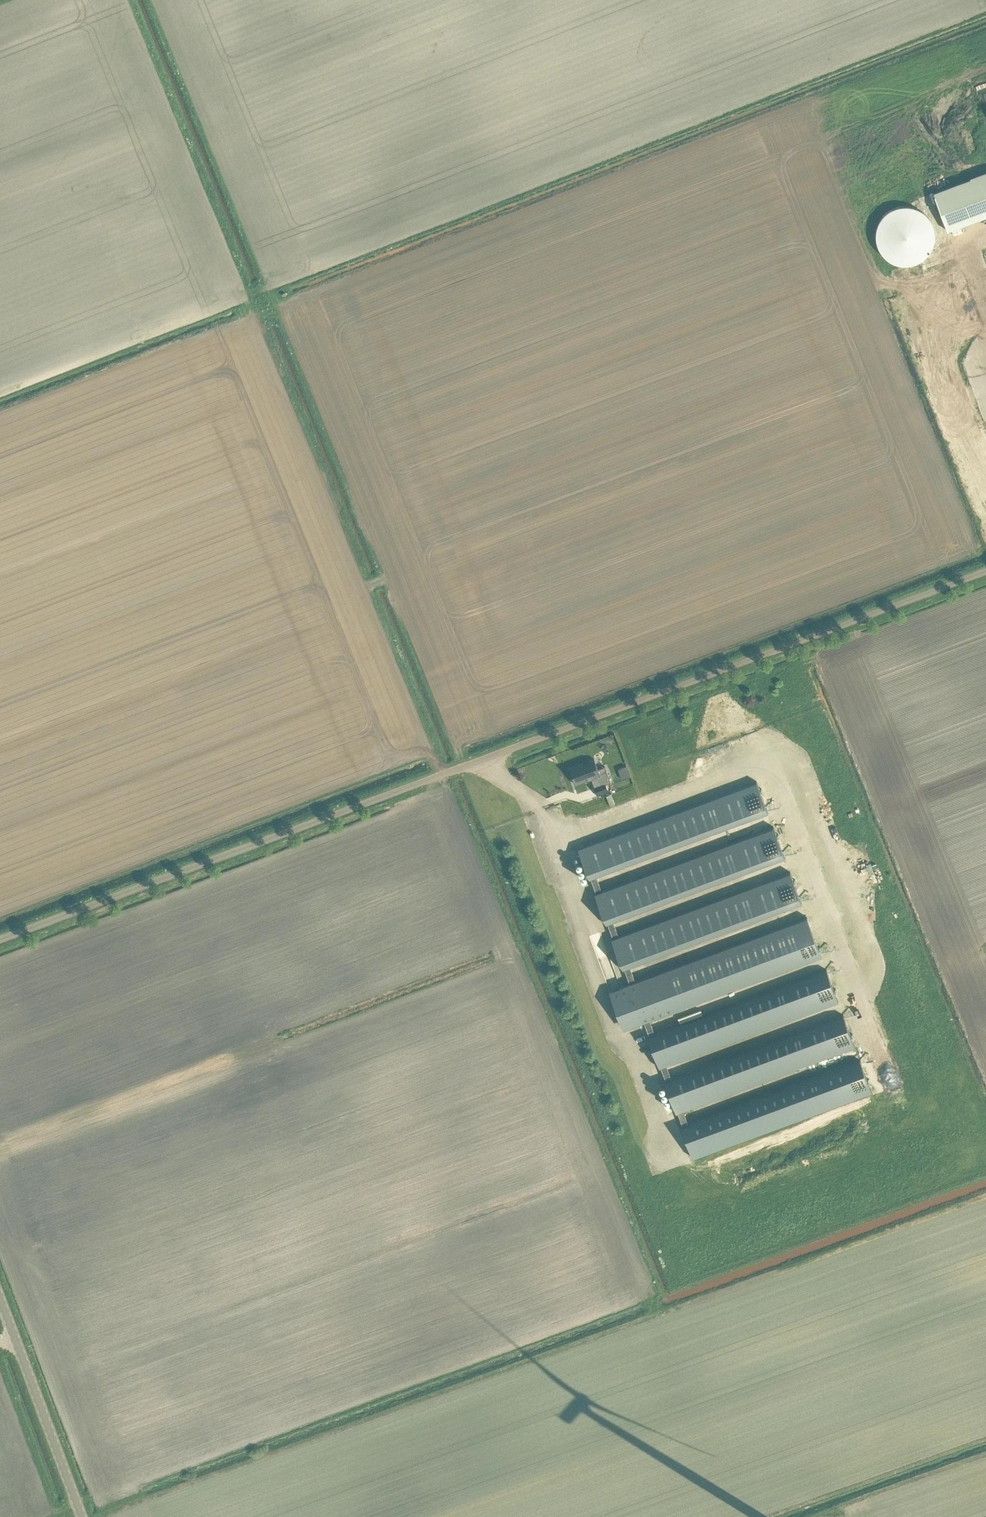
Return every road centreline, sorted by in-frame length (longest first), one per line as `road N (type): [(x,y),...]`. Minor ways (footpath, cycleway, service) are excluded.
road 1 (unclassified): [(0,940),(985,571)]
road 2 (unclassified): [(82,1516),(0,1297)]

